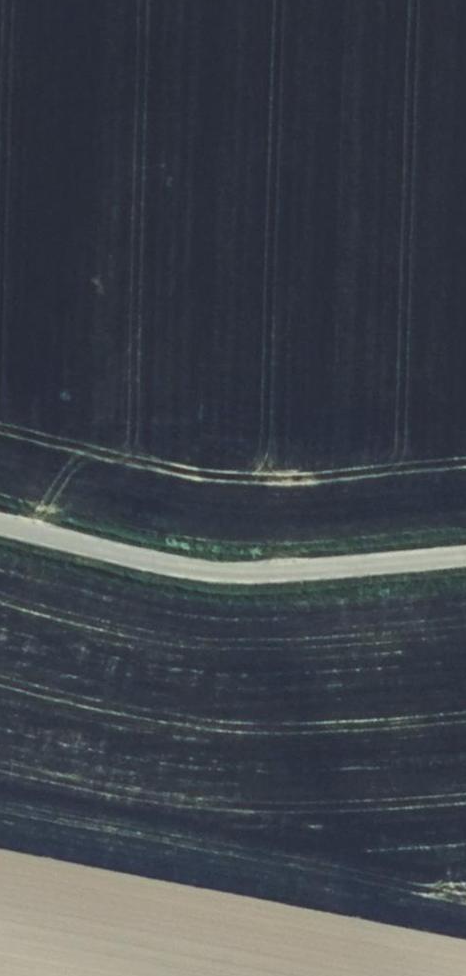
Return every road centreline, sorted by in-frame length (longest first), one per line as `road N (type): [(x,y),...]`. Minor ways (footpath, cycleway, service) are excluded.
road 1 (tertiary): [(465,557),(238,574),(0,524)]

